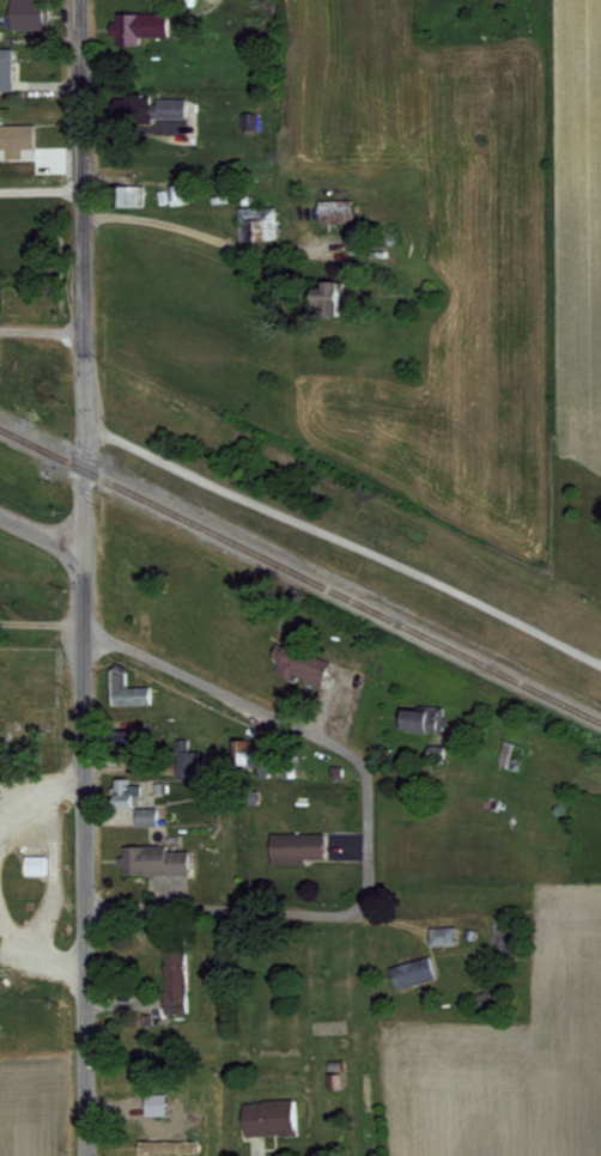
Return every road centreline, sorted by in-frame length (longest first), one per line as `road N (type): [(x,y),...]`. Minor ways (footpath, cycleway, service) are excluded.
road 1 (residential): [(86,1155),(80,0)]
road 2 (residential): [(80,628),(354,754)]
road 3 (residential): [(83,902),(352,906)]

